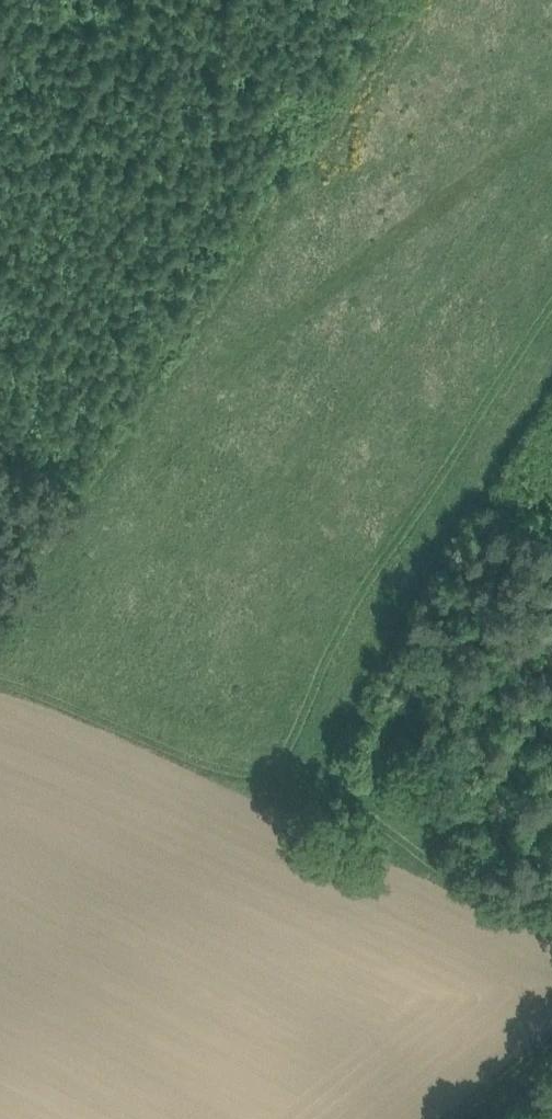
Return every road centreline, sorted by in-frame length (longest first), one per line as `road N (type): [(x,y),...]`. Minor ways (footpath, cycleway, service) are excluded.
road 1 (track): [(0,680),(262,778),(358,801),(489,901),(551,919)]

